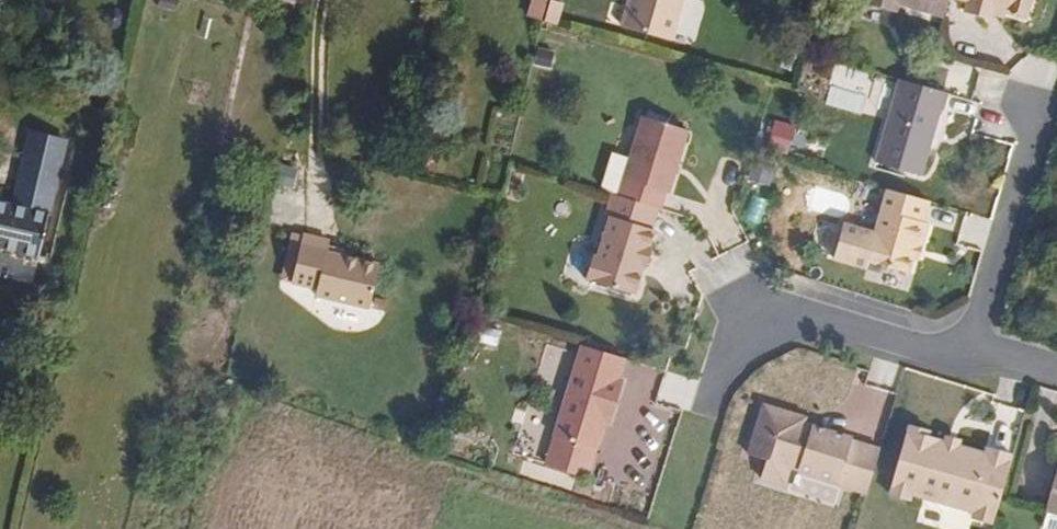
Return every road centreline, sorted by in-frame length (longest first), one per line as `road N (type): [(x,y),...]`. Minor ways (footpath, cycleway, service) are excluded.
road 1 (residential): [(974,348),(935,354),(799,318),(754,322),(728,348),(707,409)]
road 2 (residential): [(974,348),(1052,66)]

